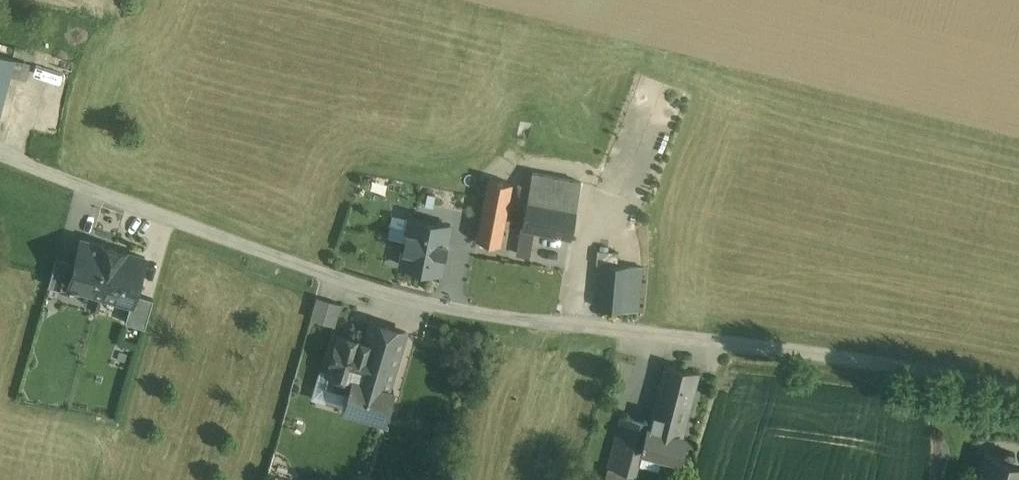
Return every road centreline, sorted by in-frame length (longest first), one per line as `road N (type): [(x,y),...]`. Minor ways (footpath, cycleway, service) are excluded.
road 1 (unclassified): [(1018,390),(748,342),(614,335),(422,305),(326,278),(0,155)]

